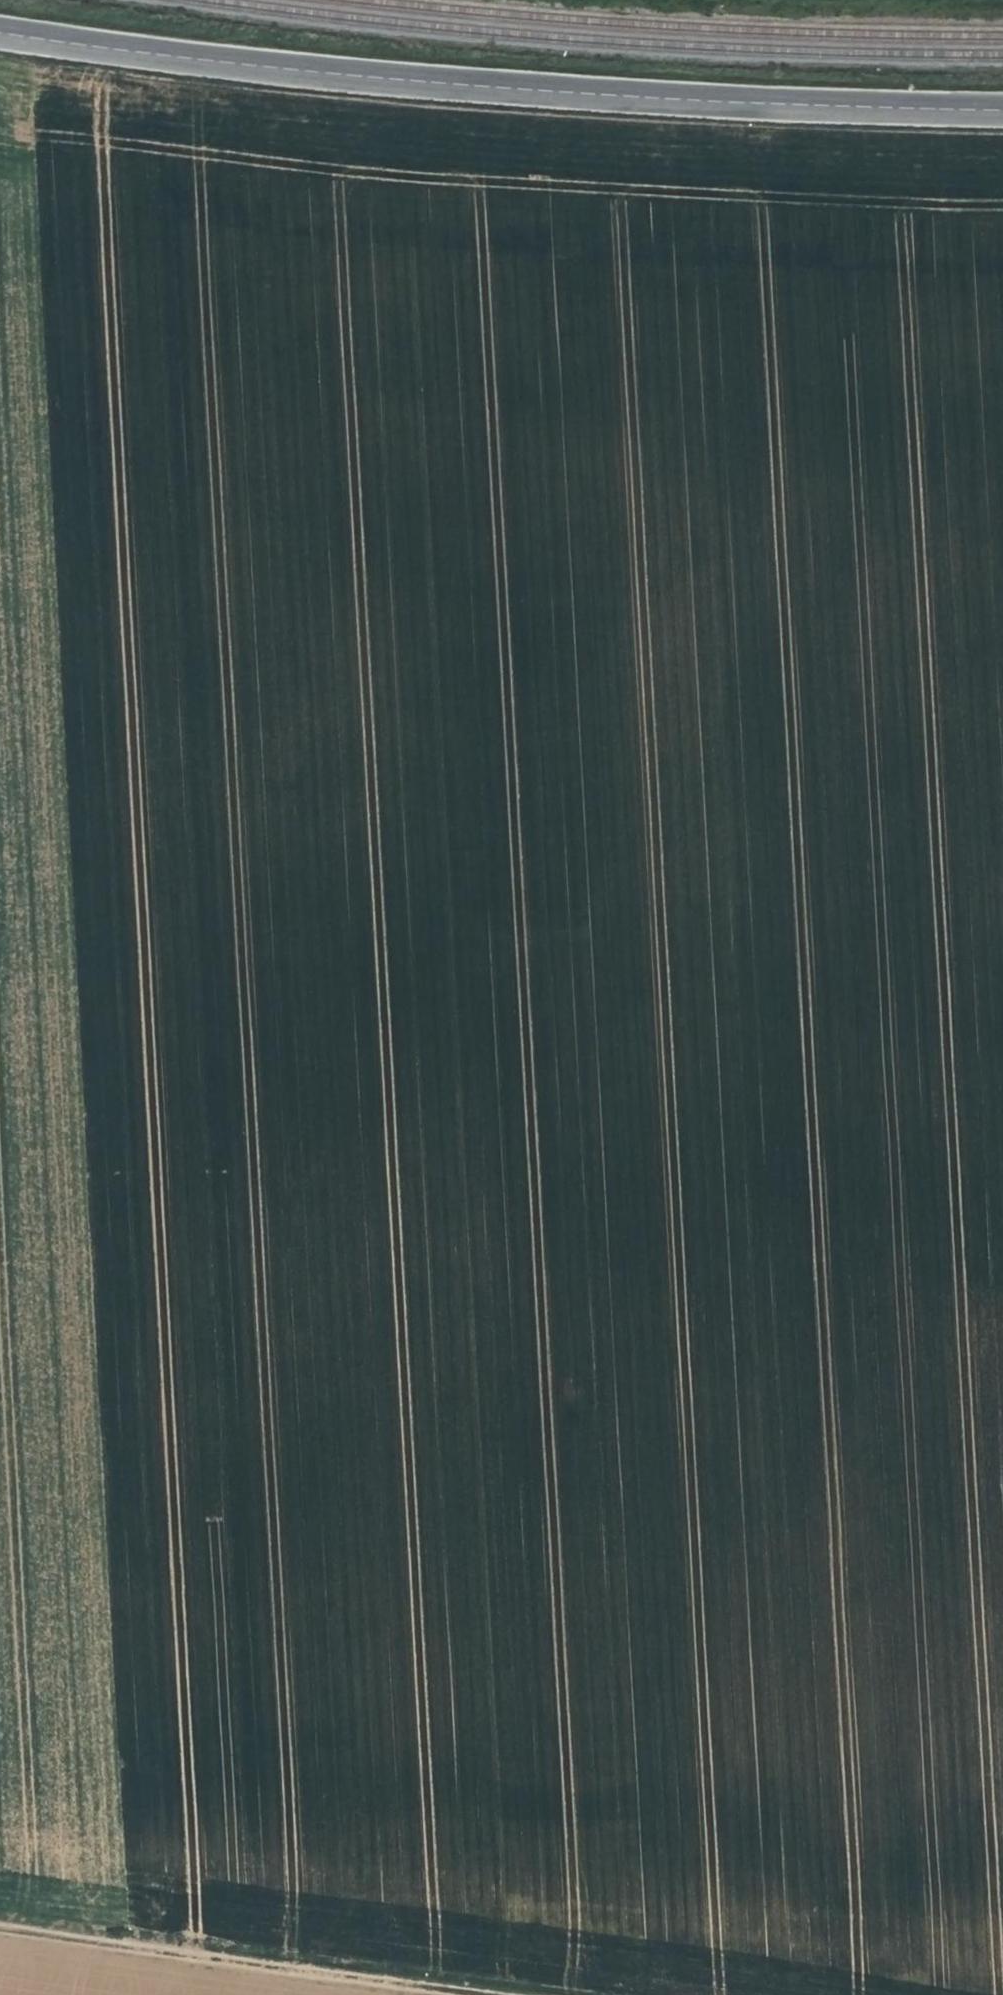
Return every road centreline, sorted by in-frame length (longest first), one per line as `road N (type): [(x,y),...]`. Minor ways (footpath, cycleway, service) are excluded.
road 1 (unclassified): [(1002,109),(559,92),(0,33)]
road 2 (track): [(458,1994),(0,1929)]

